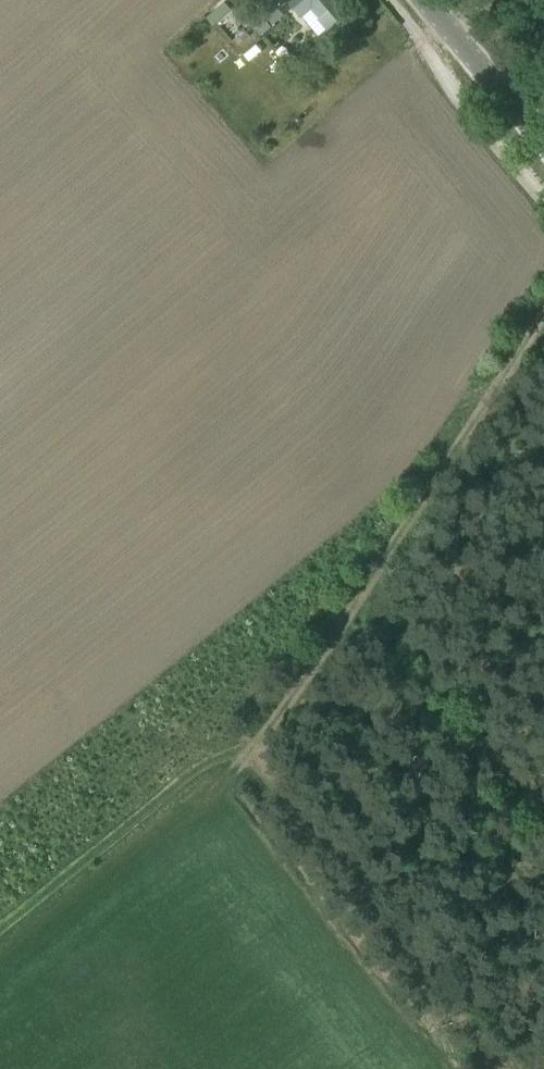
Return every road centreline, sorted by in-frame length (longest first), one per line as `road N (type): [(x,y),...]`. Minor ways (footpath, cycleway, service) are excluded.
road 1 (track): [(543,311),(250,756)]
road 2 (track): [(498,1068),(250,756)]
road 3 (track): [(0,928),(200,765),(218,754),(250,756)]
road 4 (tertiary): [(543,140),(427,0)]

